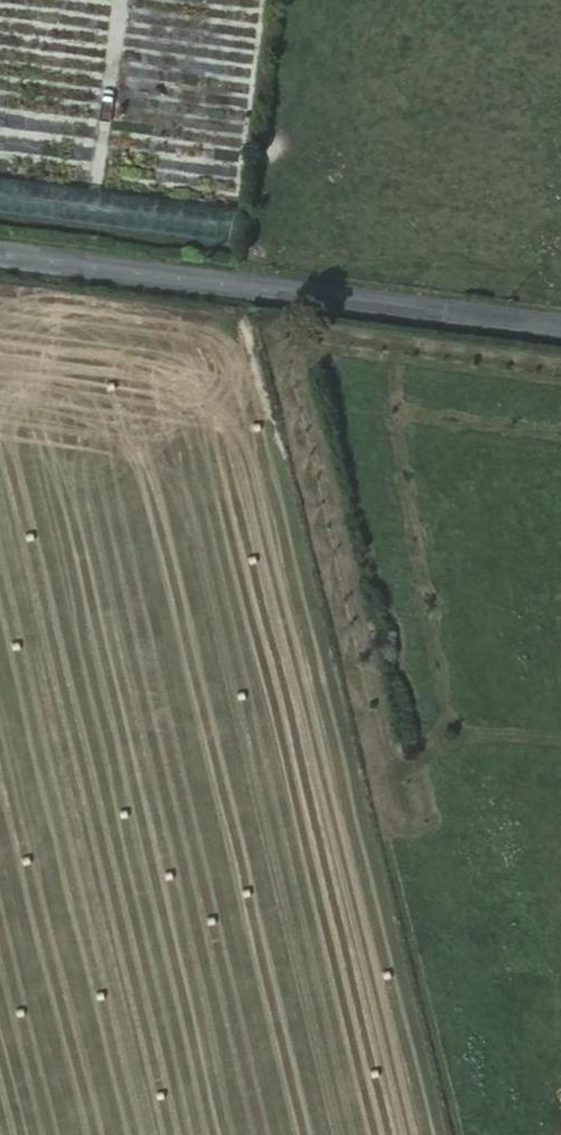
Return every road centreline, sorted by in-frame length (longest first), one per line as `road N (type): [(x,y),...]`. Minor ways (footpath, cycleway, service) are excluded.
road 1 (tertiary): [(560,321),(0,250)]

